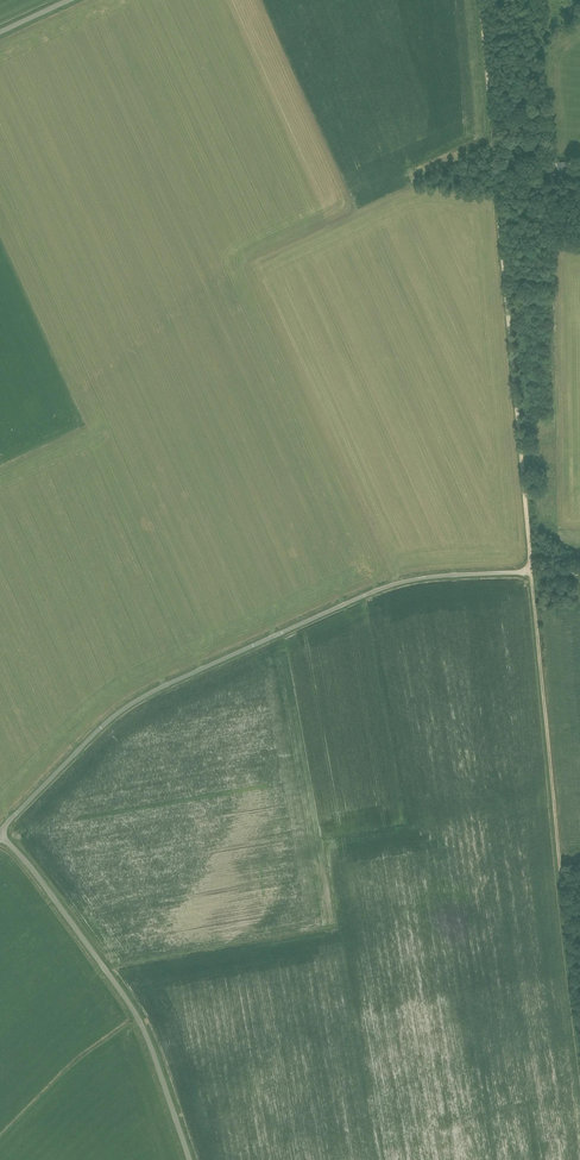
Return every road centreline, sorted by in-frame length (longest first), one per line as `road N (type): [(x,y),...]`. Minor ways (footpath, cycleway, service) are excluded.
road 1 (unclassified): [(0,830),(107,722),(163,687),(391,586),(531,573)]
road 2 (track): [(483,0),(531,573)]
road 3 (track): [(531,573),(579,1026)]
road 4 (unclassified): [(189,1159),(131,1007),(0,835)]

